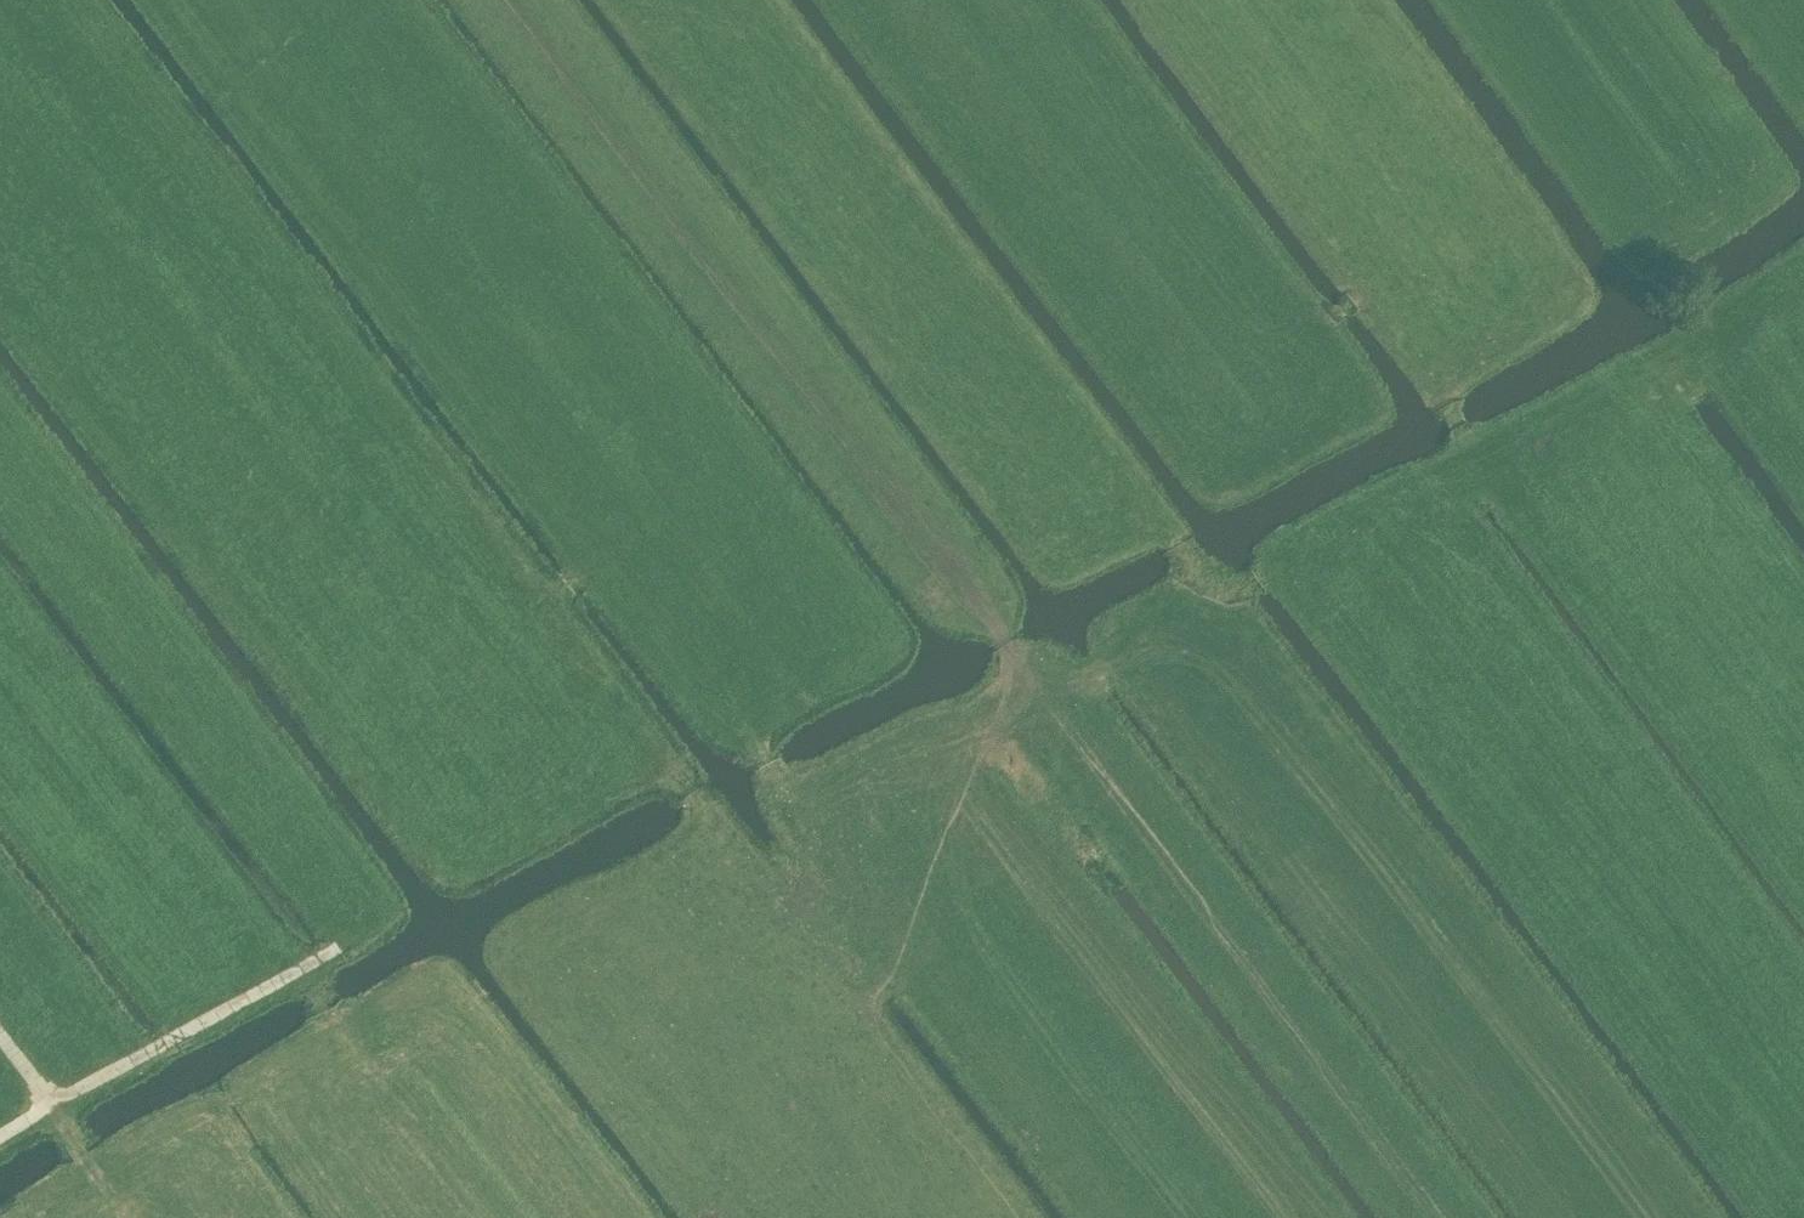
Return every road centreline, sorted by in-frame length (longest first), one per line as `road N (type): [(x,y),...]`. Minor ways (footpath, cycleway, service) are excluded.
road 1 (track): [(51,1108),(343,954)]
road 2 (track): [(0,1137),(51,1108),(0,1042)]

